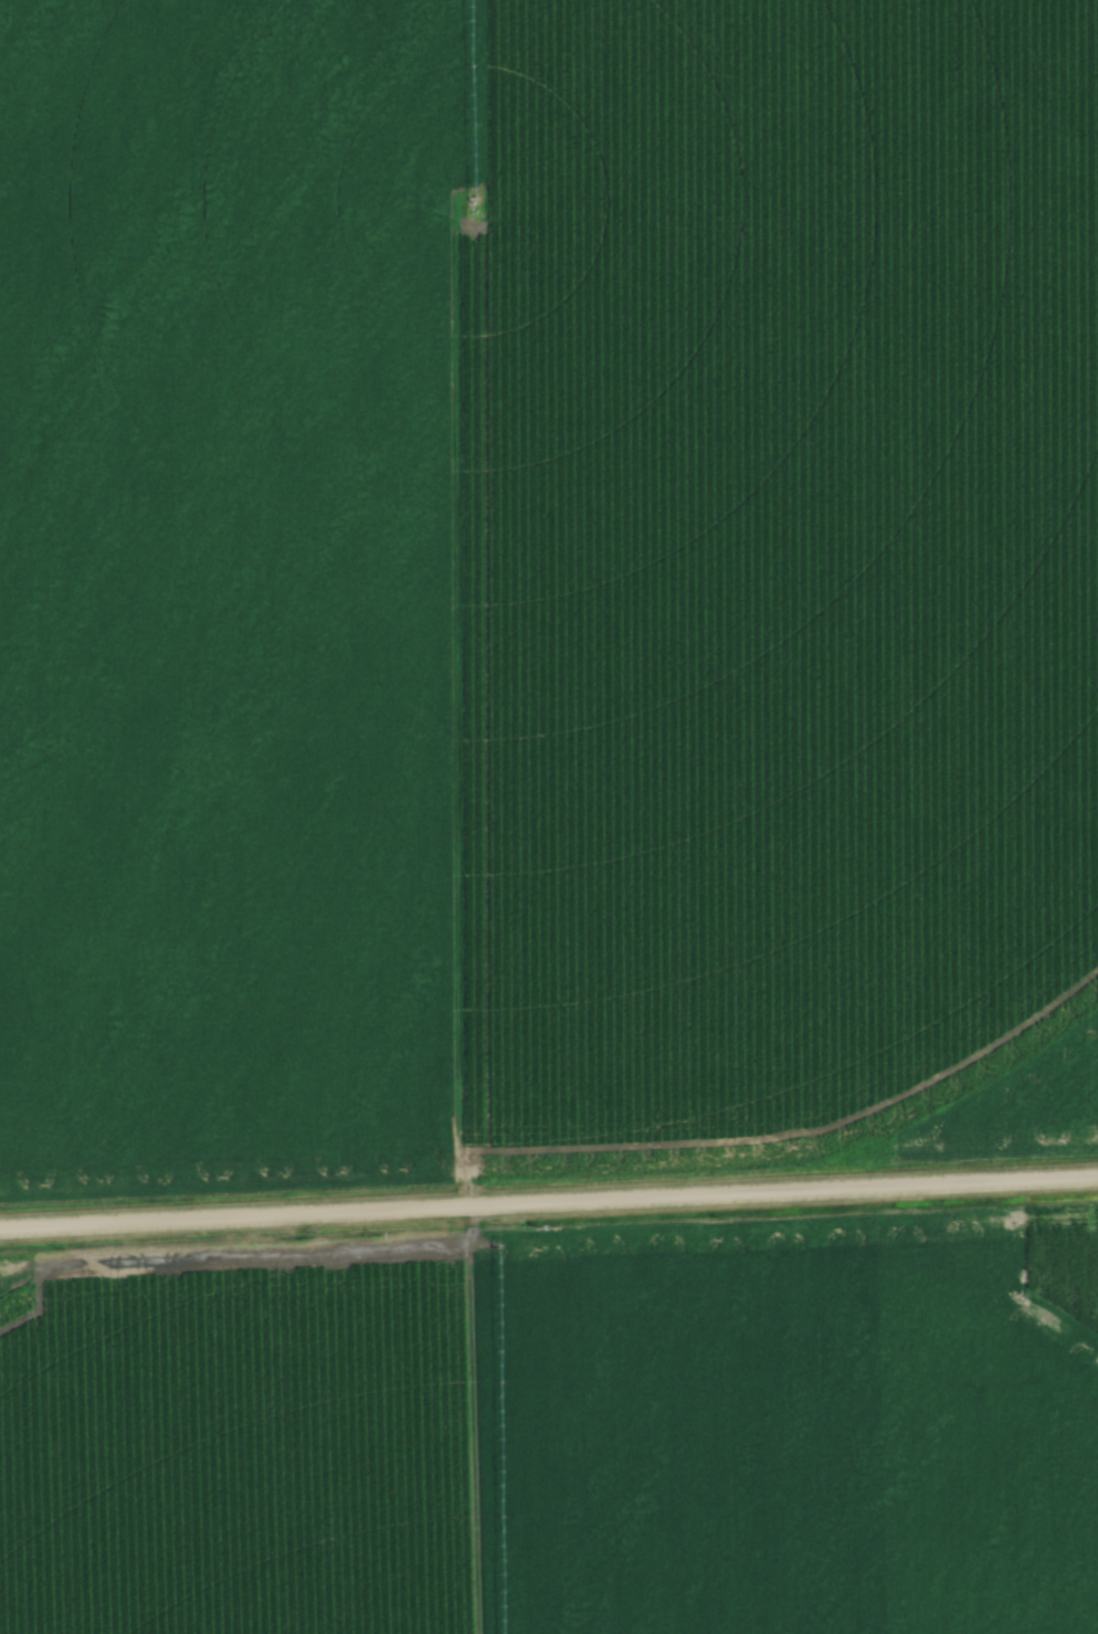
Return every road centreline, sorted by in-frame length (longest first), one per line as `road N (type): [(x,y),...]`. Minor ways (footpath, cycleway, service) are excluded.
road 1 (tertiary): [(0,1237),(1097,1181)]

